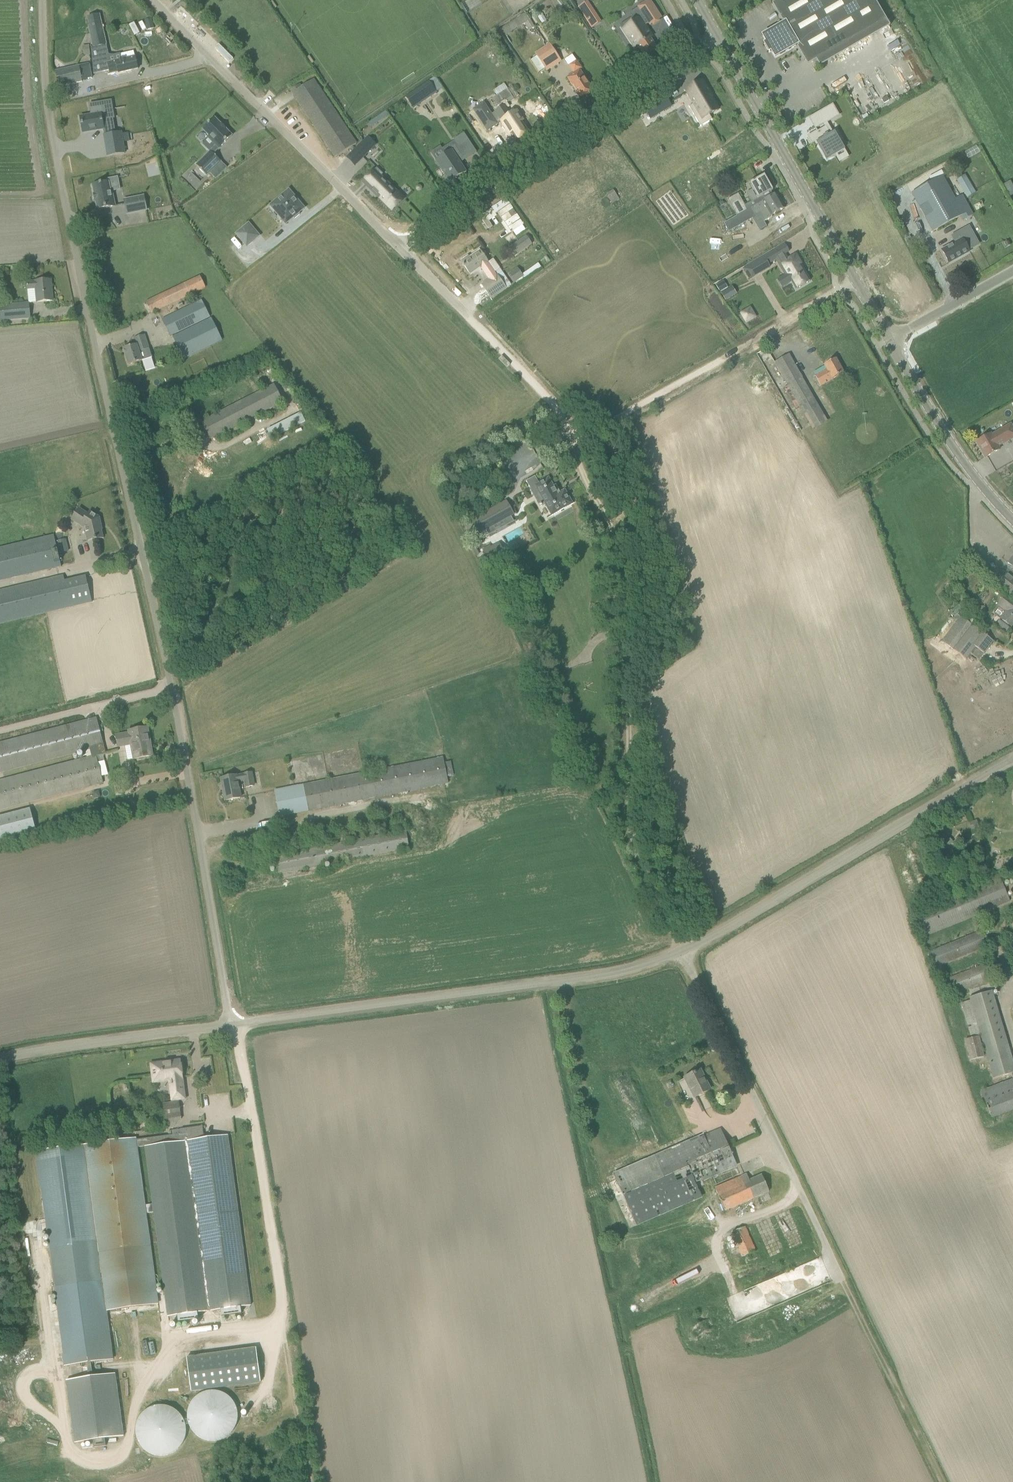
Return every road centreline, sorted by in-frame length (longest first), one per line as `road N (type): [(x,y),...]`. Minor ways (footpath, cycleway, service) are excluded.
road 1 (unclassified): [(232,1029),(199,824),(53,132),(44,0)]
road 2 (track): [(682,957),(628,847),(624,573),(572,444)]
road 3 (track): [(314,1481),(232,1029)]
road 4 (unclassified): [(232,1029),(616,976),(682,957)]
road 5 (unclassified): [(682,957),(1012,759)]
road 6 (unclassified): [(401,250),(716,37)]
road 7 (unclassified): [(401,250),(153,0)]
road 8 (tertiary): [(889,340),(716,37)]
road 9 (unclassified): [(836,1266),(682,957)]
road 10 (track): [(838,290),(572,444)]
road 11 (track): [(941,1481),(836,1266)]
road 12 (unclassified): [(232,1029),(0,1061)]
road 13 (tertiary): [(1012,520),(956,457),(889,340)]
road 14 (track): [(572,444),(537,394),(468,324)]
road 15 (unclassified): [(889,340),(1012,275)]

